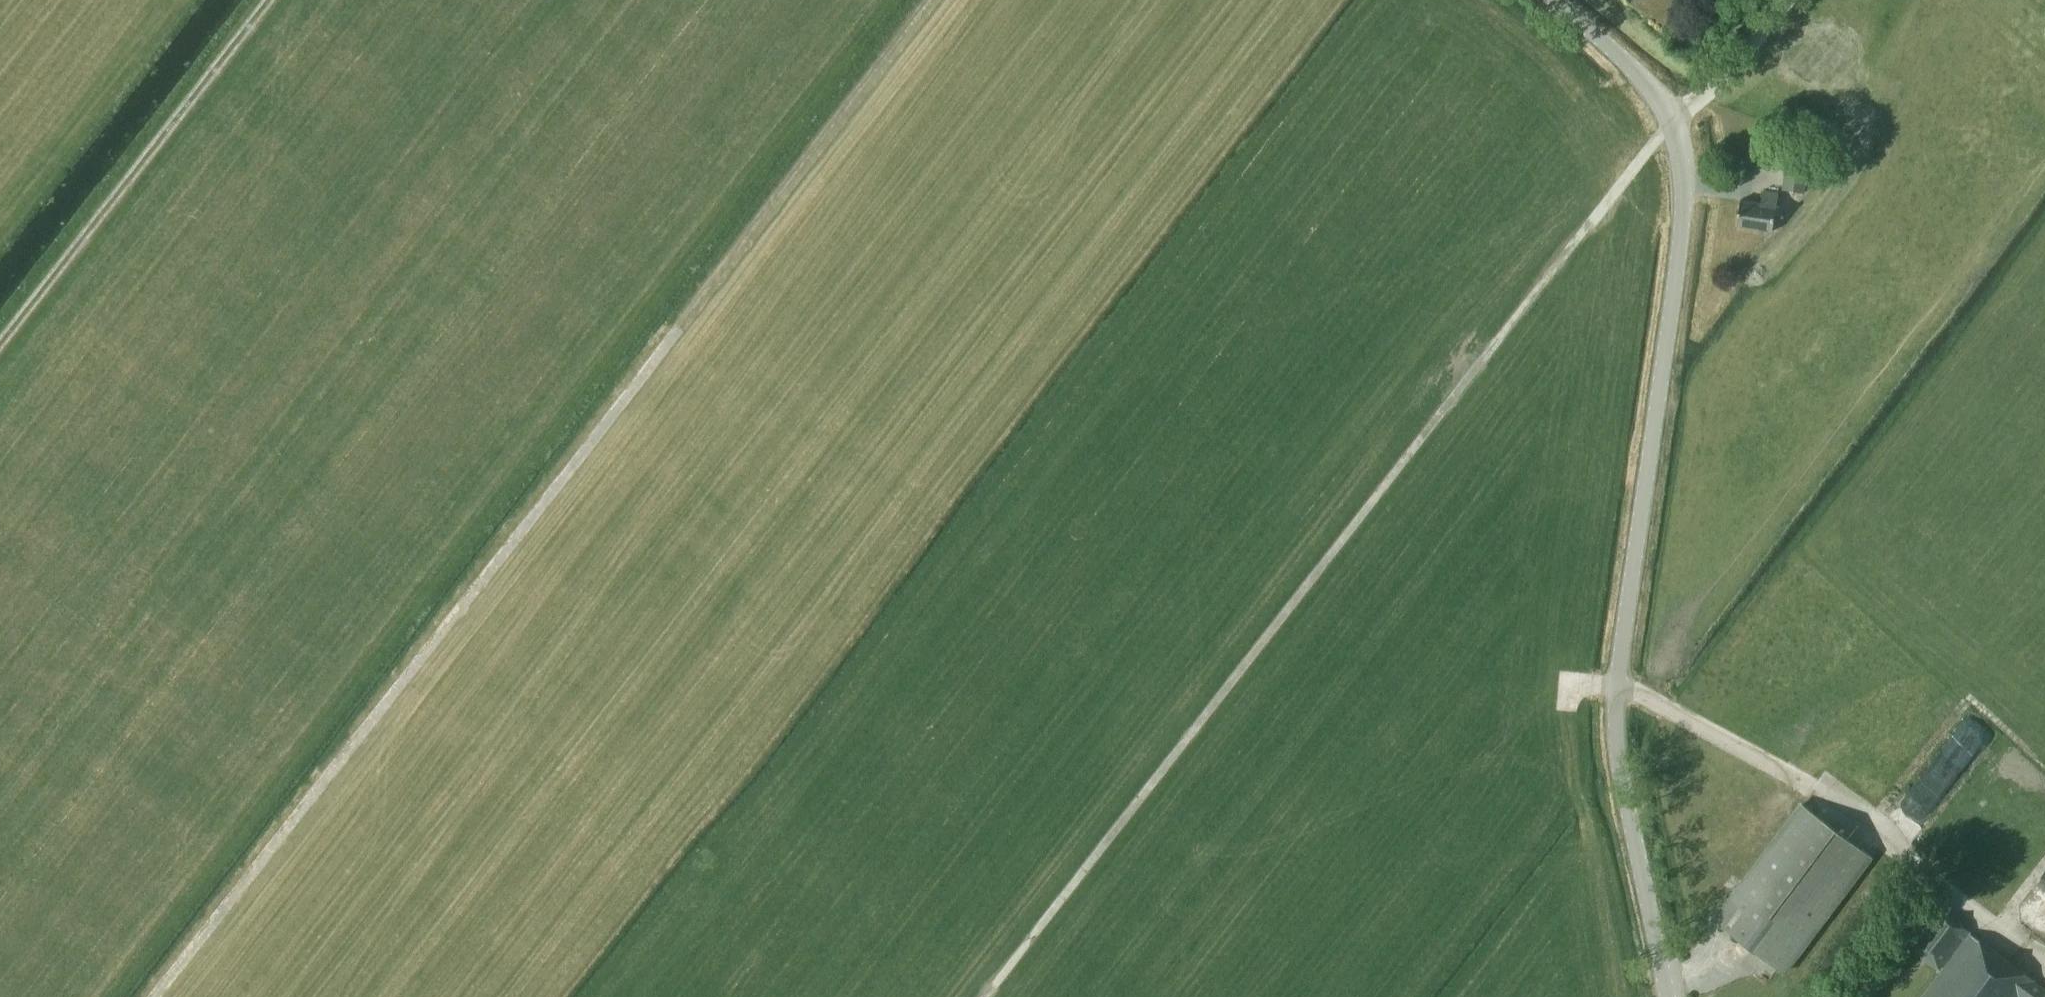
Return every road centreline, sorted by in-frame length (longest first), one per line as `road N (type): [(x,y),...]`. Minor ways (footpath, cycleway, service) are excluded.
road 1 (tertiary): [(1672,996),(1623,778),(1617,708),(1686,167),(1660,94),(1554,0)]

